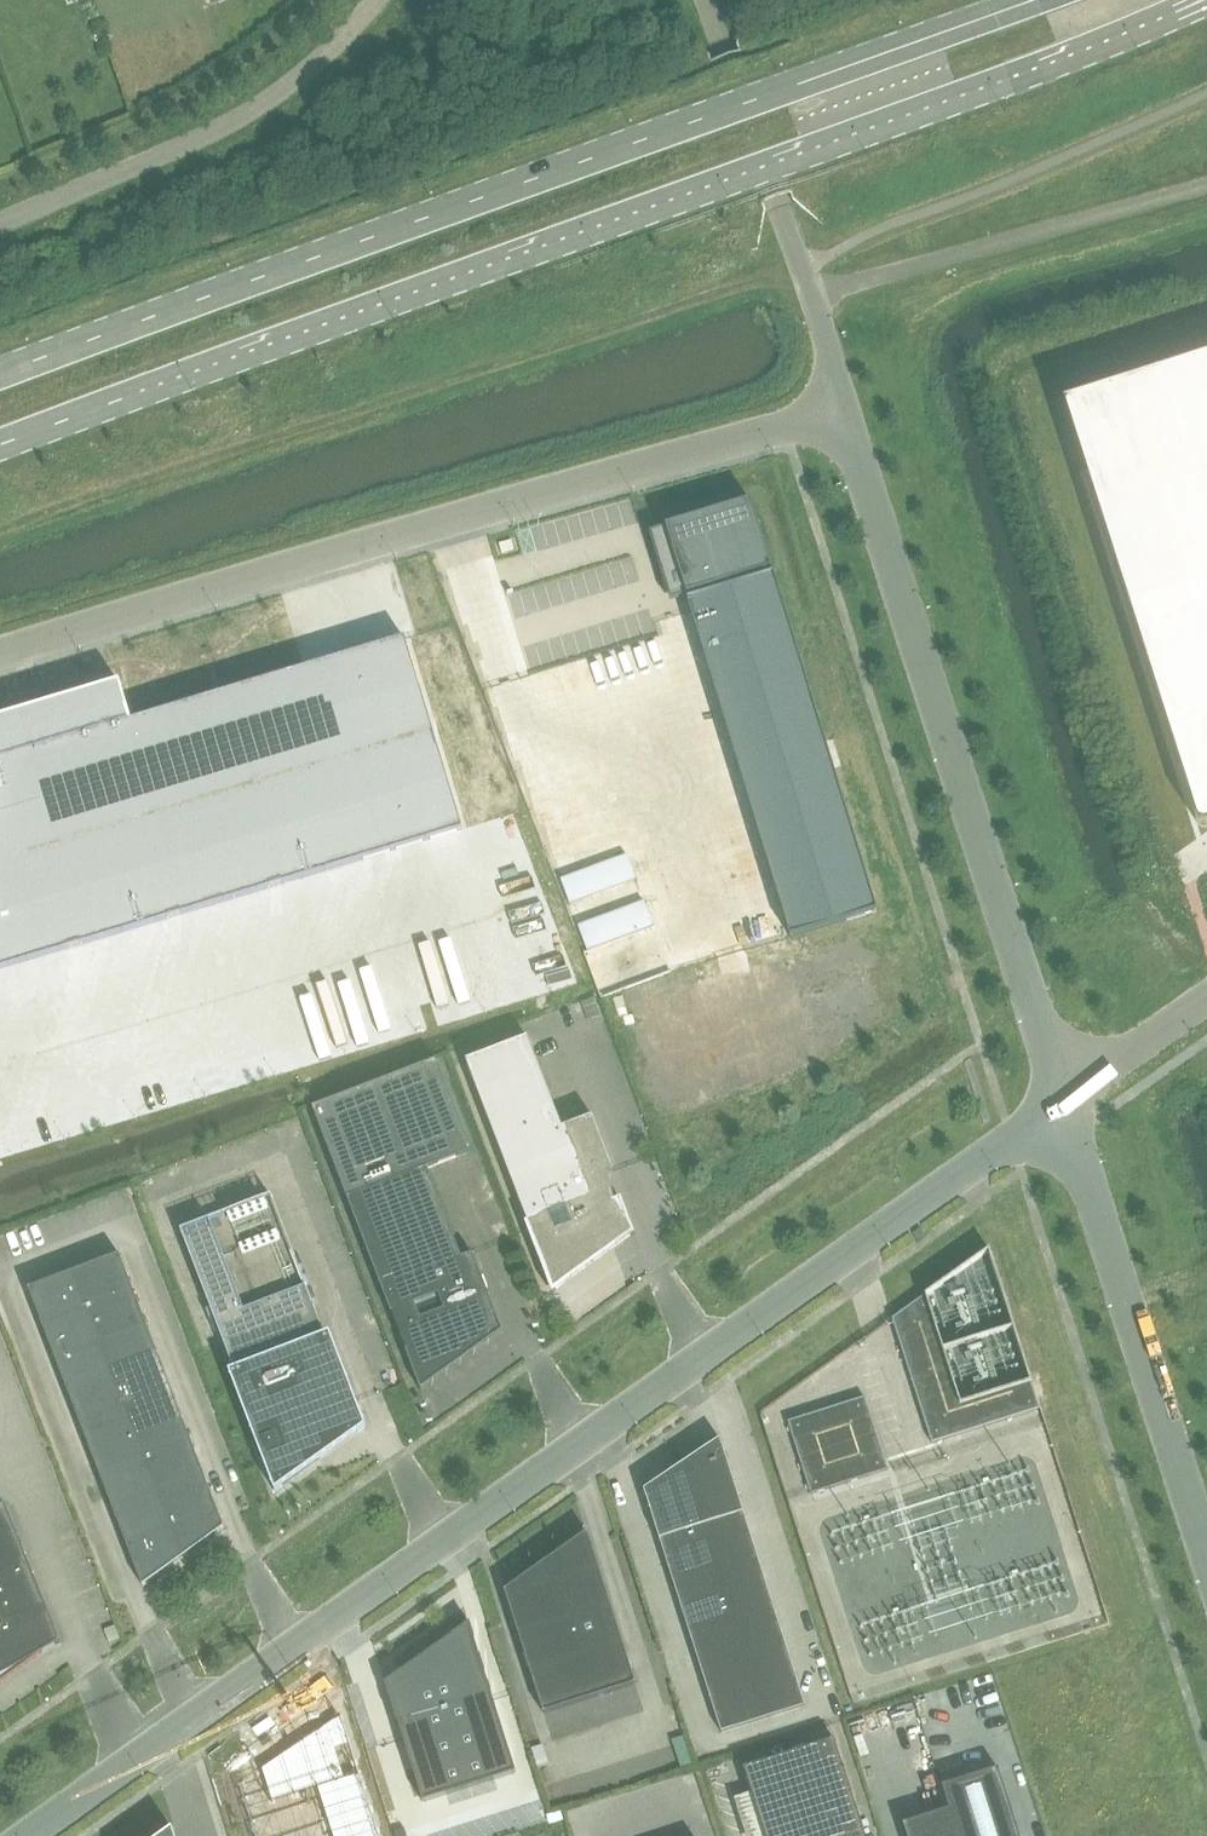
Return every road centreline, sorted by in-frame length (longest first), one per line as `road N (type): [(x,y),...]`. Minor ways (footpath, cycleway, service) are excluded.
road 1 (primary): [(0,453),(1206,0)]
road 2 (unclassified): [(20,1835),(1067,1101)]
road 3 (primary): [(1016,9),(0,384)]
road 4 (unclassified): [(841,399),(0,649)]
road 5 (unclassified): [(1067,1101),(841,399)]
road 6 (unclassified): [(1067,1101),(1206,1548)]
road 7 (unclassified): [(0,220),(199,138),(287,87),(378,0)]
road 8 (track): [(806,295),(1206,184)]
road 9 (unclassified): [(841,399),(722,53)]

